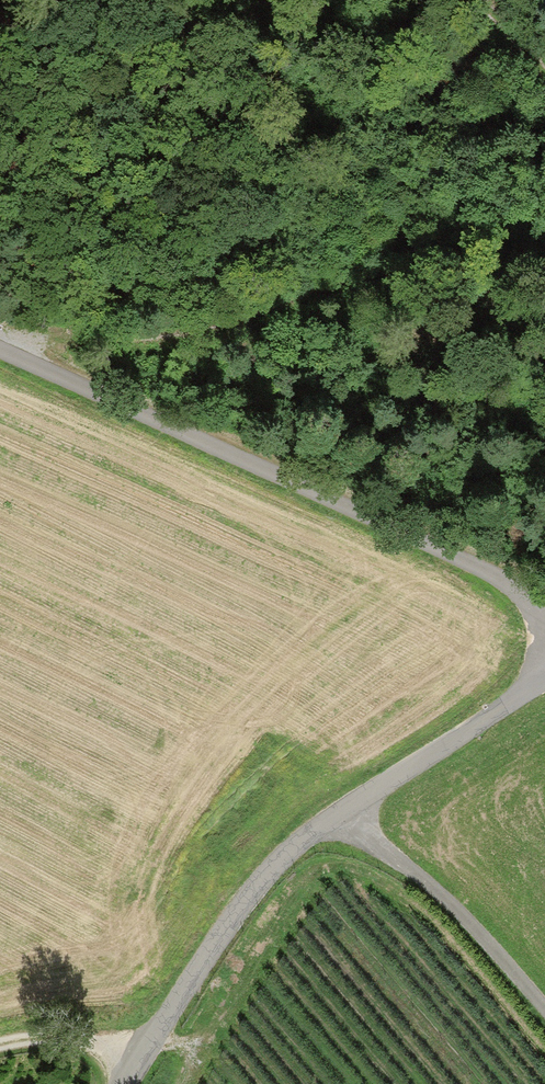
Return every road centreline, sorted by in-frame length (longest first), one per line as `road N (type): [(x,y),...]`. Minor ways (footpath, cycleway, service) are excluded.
road 1 (track): [(0,347),(508,584),(544,619)]
road 2 (unclassified): [(544,680),(301,839),(244,904),(122,1083)]
road 3 (track): [(14,353),(203,294),(544,218)]
road 4 (track): [(0,1043),(99,1043),(134,1065)]

